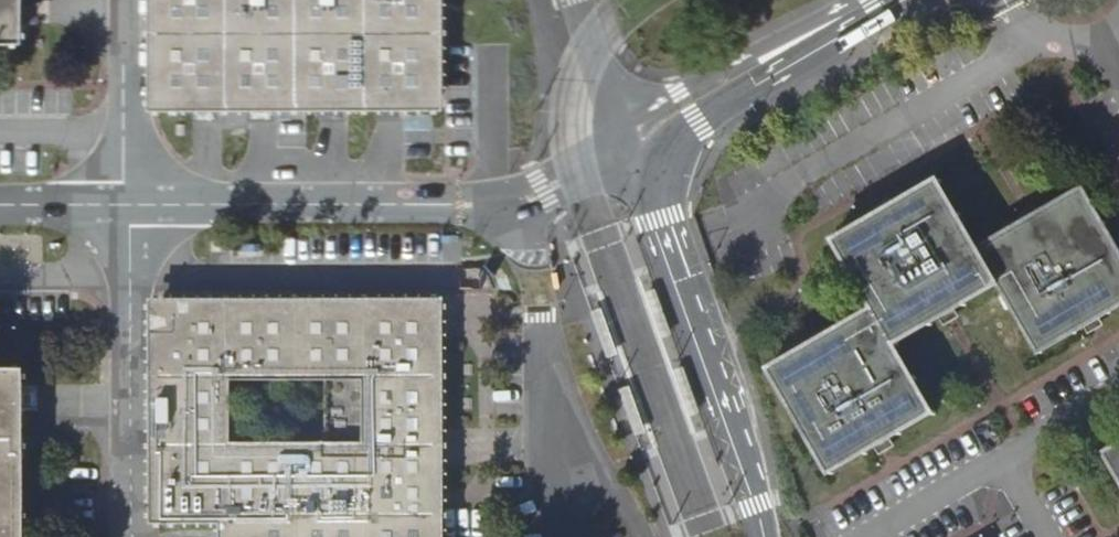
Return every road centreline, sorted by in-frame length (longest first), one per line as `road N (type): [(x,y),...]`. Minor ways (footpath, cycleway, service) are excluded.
road 1 (unclassified): [(631,157),(516,203),(127,206)]
road 2 (unclassified): [(761,225),(779,192),(1027,44),(1108,50)]
road 3 (secondary): [(762,536),(631,157)]
road 4 (unclassified): [(127,206),(125,536)]
road 5 (secondary): [(882,0),(688,100),(649,128),(631,157)]
road 6 (unclassified): [(537,310),(565,536)]
road 7 (unclassified): [(124,0),(127,206)]
road 8 (tertiary): [(579,0),(631,157)]
road 9 (unclassified): [(869,536),(1001,461)]
road 10 (unclassified): [(1001,461),(1118,392)]
road 11 (unclassified): [(127,206),(0,206)]

